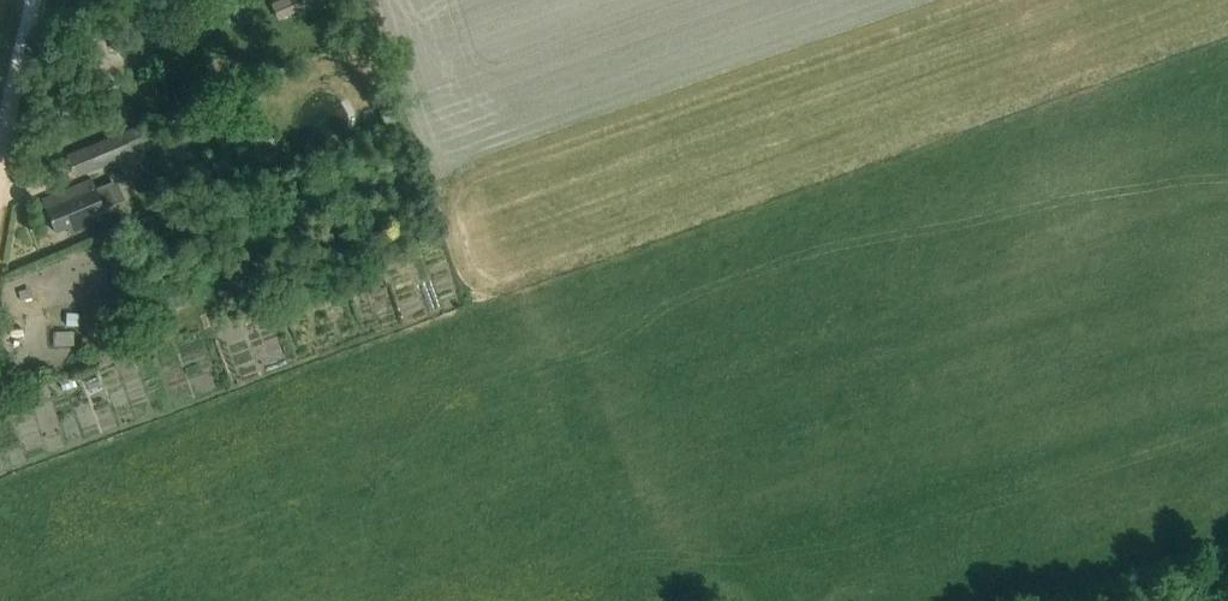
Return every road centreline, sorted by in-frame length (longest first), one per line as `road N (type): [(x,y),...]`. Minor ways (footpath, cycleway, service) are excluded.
road 1 (track): [(37,0),(0,201)]

